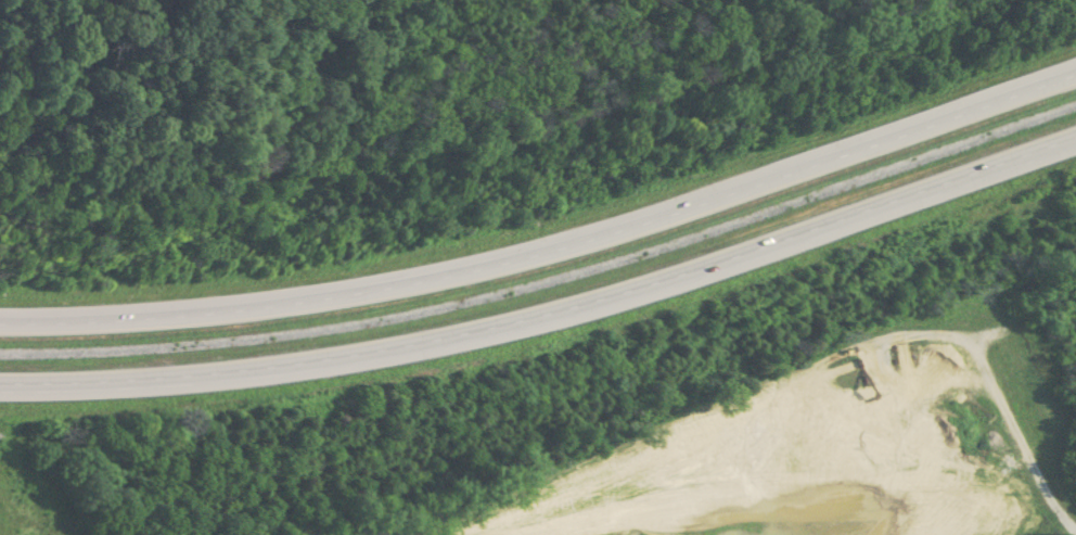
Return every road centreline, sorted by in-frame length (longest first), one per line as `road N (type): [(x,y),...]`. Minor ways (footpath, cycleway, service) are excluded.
road 1 (motorway): [(0,381),(343,356),(593,302),(1075,133)]
road 2 (motorway): [(1075,72),(582,240),(424,279),(112,319),(0,319)]

